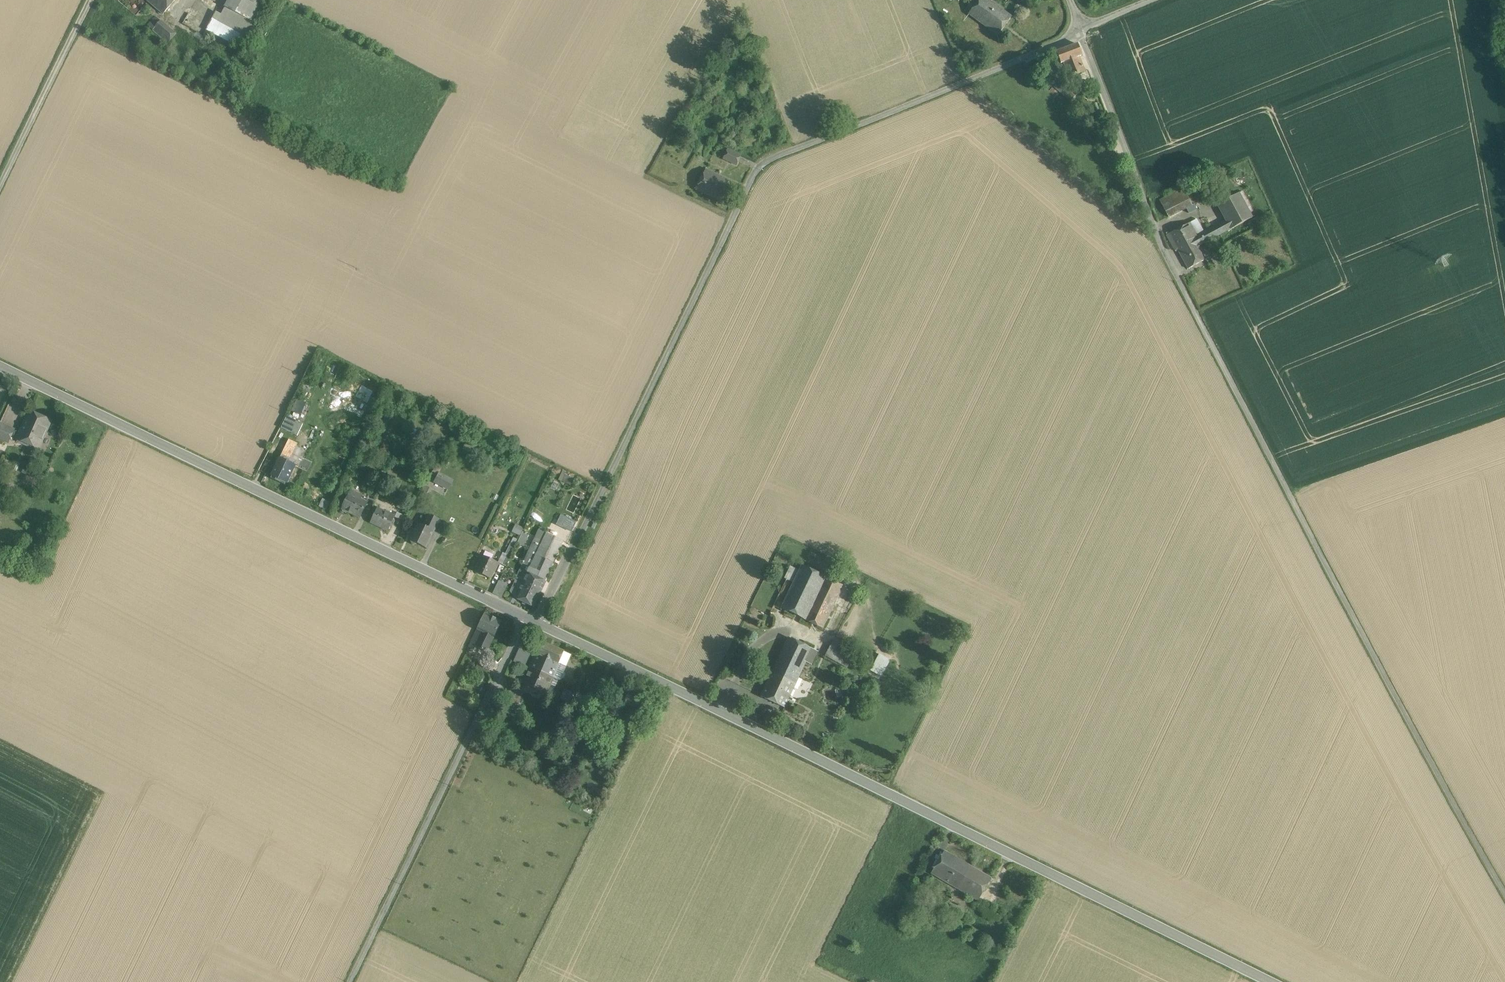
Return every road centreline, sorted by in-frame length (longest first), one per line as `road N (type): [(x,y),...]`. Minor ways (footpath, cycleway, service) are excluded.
road 1 (unclassified): [(1504,891),(1162,247),(1080,30)]
road 2 (tertiary): [(1276,981),(839,762),(540,622)]
road 3 (tertiary): [(526,616),(0,364)]
road 4 (residential): [(757,171),(540,622)]
road 5 (residential): [(526,616),(352,981)]
road 6 (residential): [(757,171),(777,153),(1080,30)]
road 7 (unclassified): [(0,186),(93,0)]

